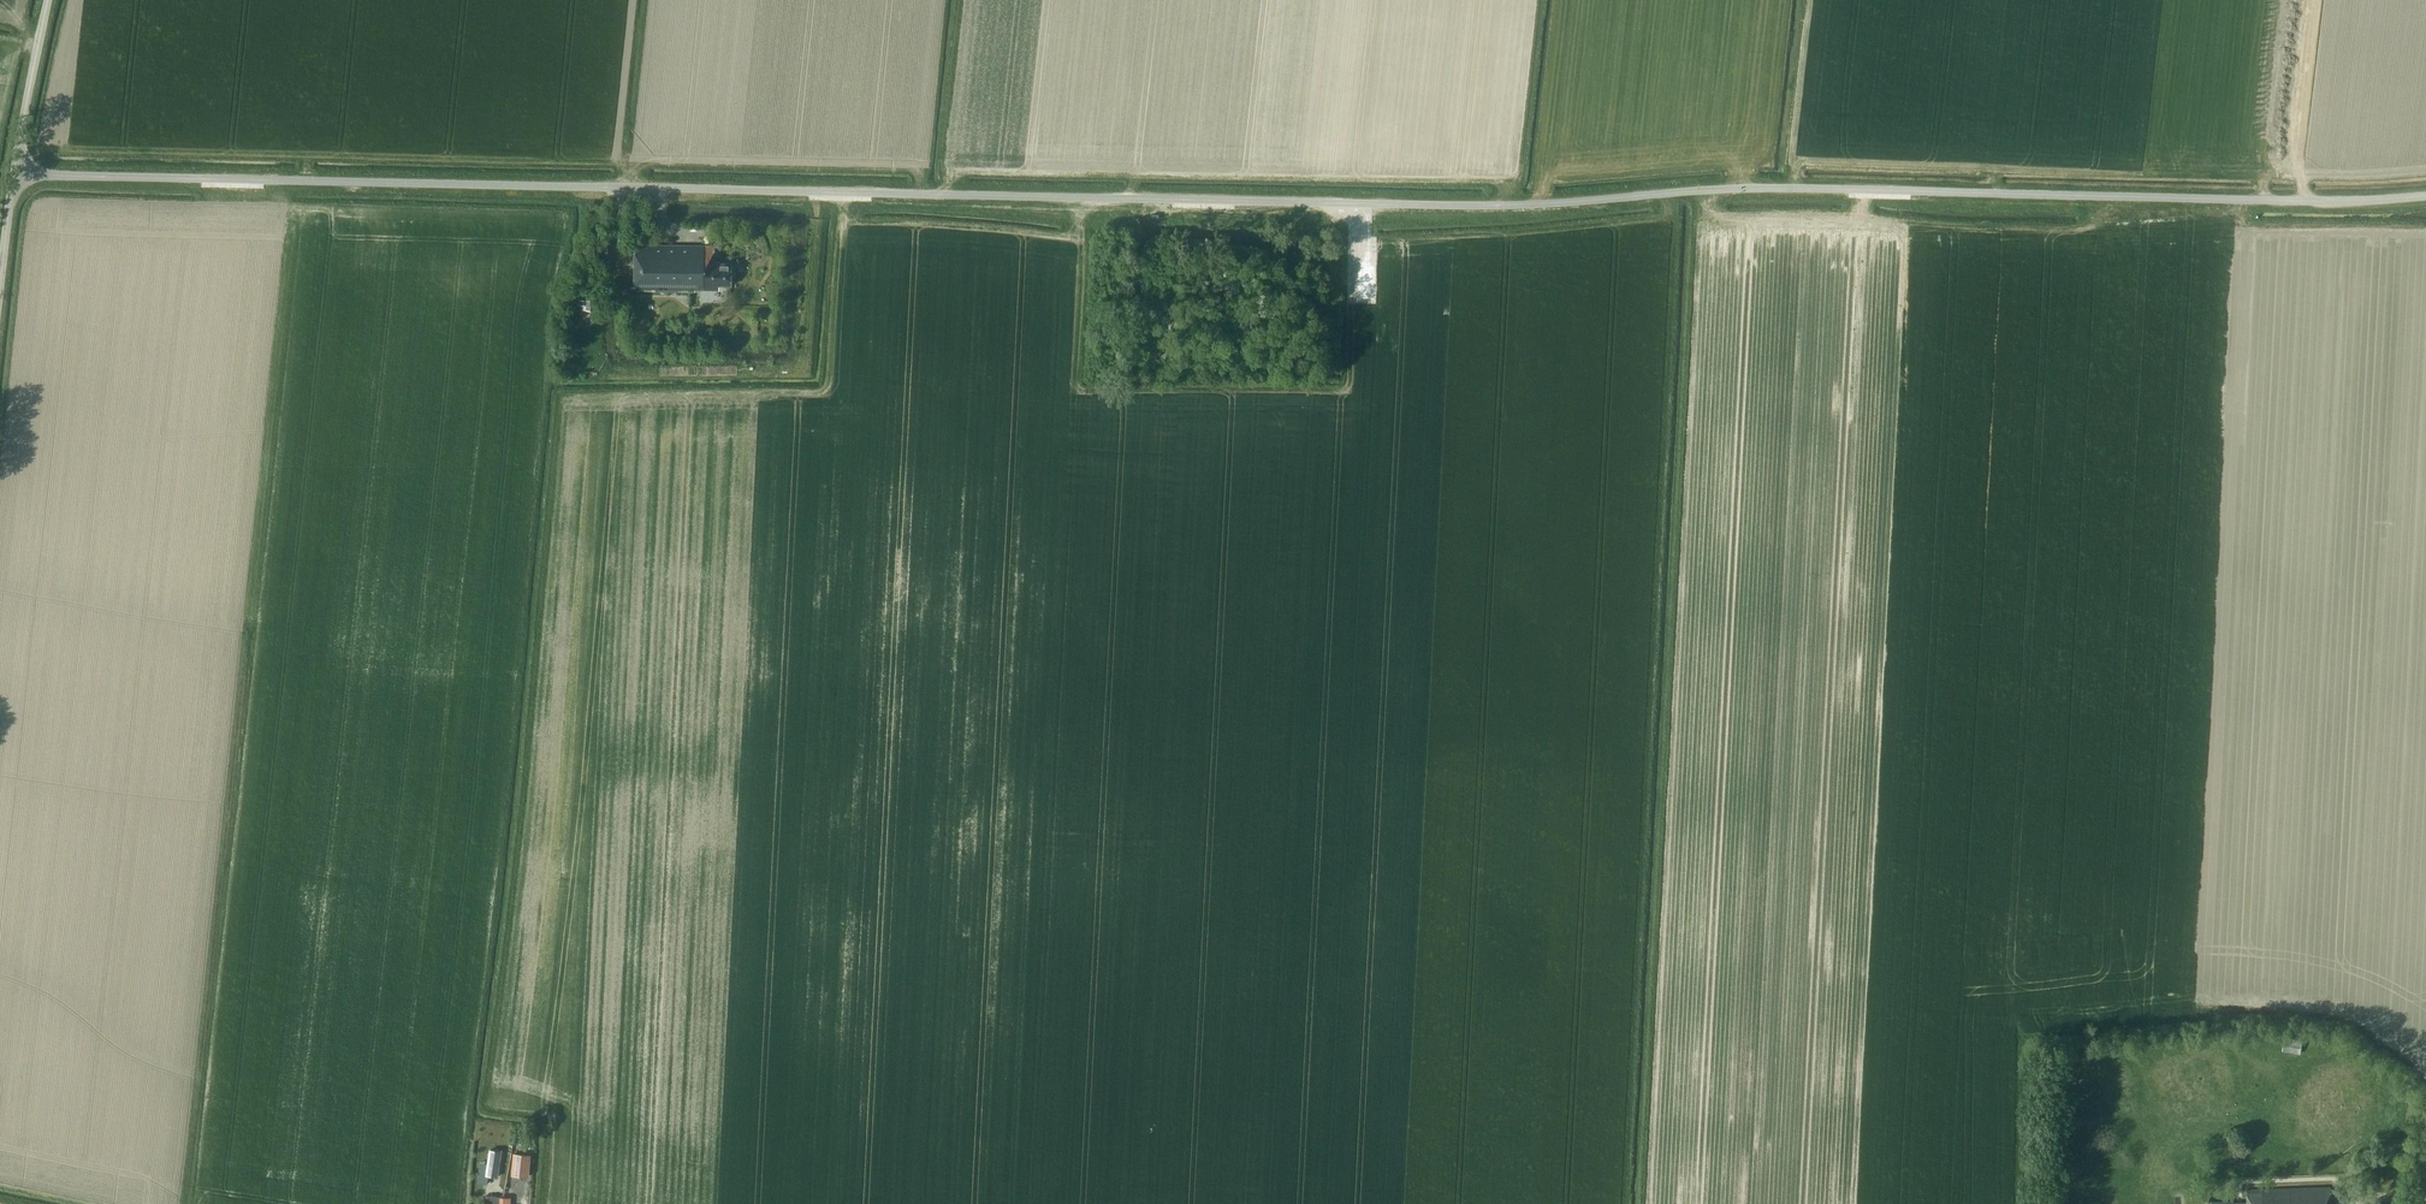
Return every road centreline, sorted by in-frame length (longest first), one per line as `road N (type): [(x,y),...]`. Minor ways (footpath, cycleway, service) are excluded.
road 1 (unclassified): [(2425,196),(2334,201),(1736,188),(1492,203),(15,171)]
road 2 (unclassified): [(15,171),(48,0)]
road 3 (unclassified): [(0,302),(15,171)]

